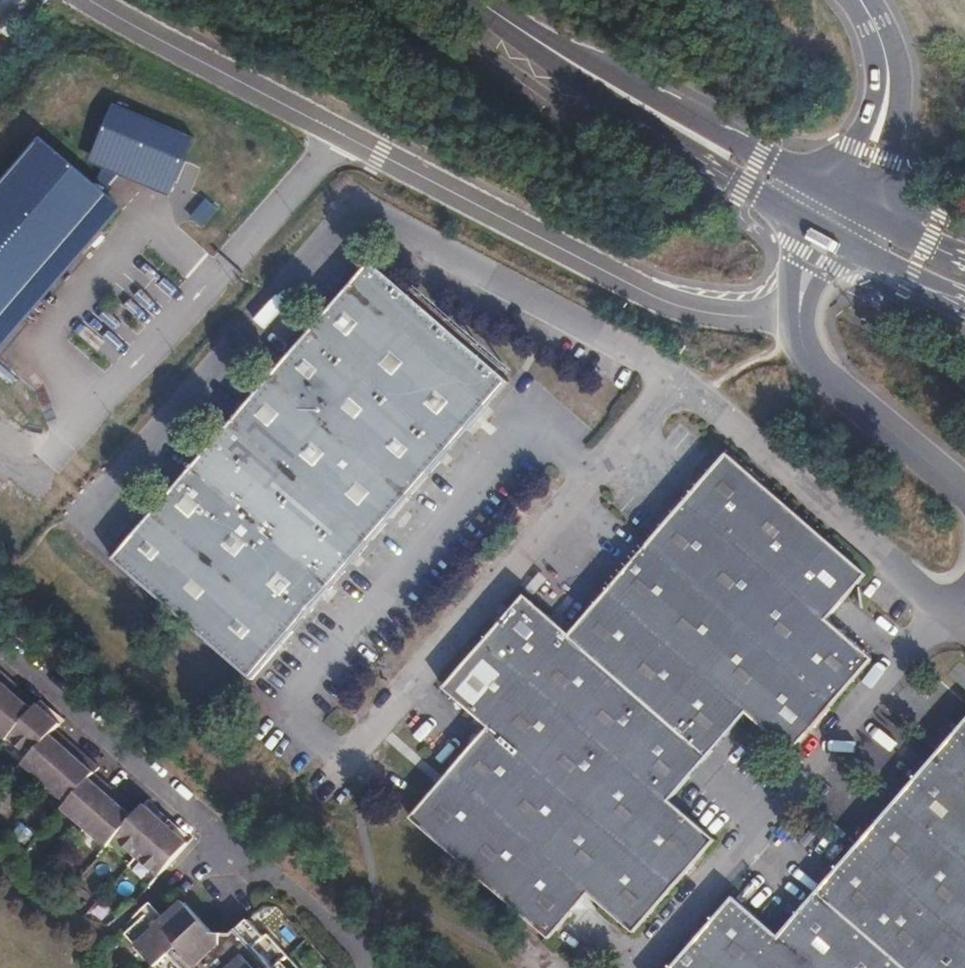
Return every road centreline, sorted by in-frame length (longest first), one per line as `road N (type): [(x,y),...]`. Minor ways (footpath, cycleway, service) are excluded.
road 1 (residential): [(0,646),(373,967)]
road 2 (secondary): [(838,220),(469,0)]
road 3 (residential): [(861,0),(891,80),(873,153),(838,220)]
road 4 (secondary): [(838,220),(885,263),(964,301)]
road 5 (secondary): [(964,256),(838,220)]

